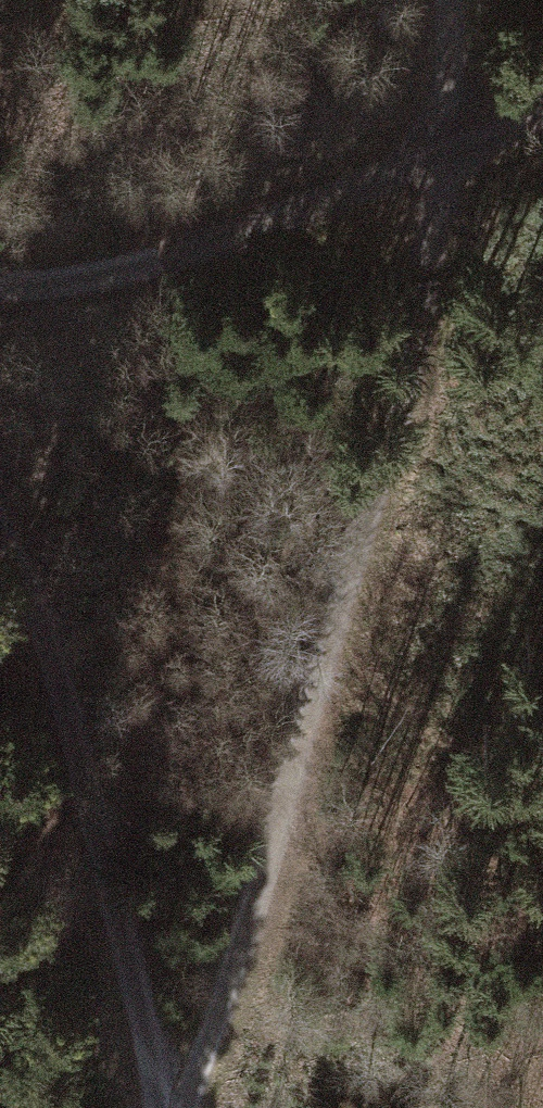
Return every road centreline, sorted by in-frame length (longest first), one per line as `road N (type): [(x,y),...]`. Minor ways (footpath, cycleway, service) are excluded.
road 1 (track): [(185,1107),(255,902),(429,302),(447,146)]
road 2 (track): [(0,545),(43,624),(167,1107)]
road 3 (track): [(0,285),(77,279),(163,260),(447,146)]
road 4 (track): [(447,146),(450,0)]

